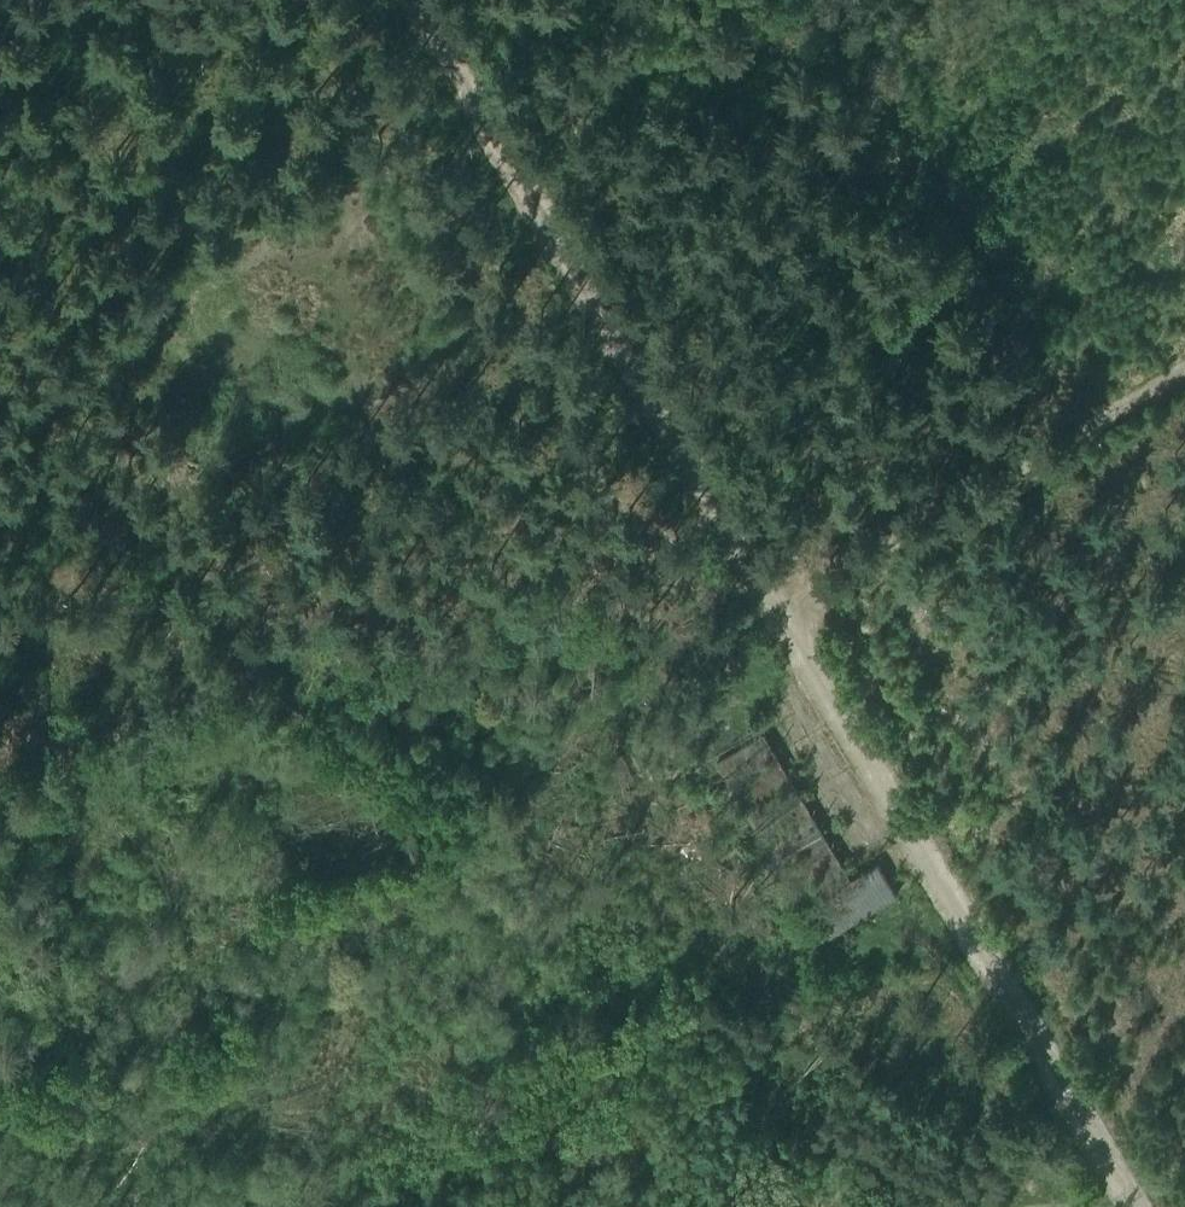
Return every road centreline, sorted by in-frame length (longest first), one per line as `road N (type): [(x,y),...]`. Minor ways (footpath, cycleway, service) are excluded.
road 1 (track): [(1138,1206),(416,0)]
road 2 (track): [(241,1206),(471,783),(0,494)]
road 3 (track): [(1184,373),(471,783)]

